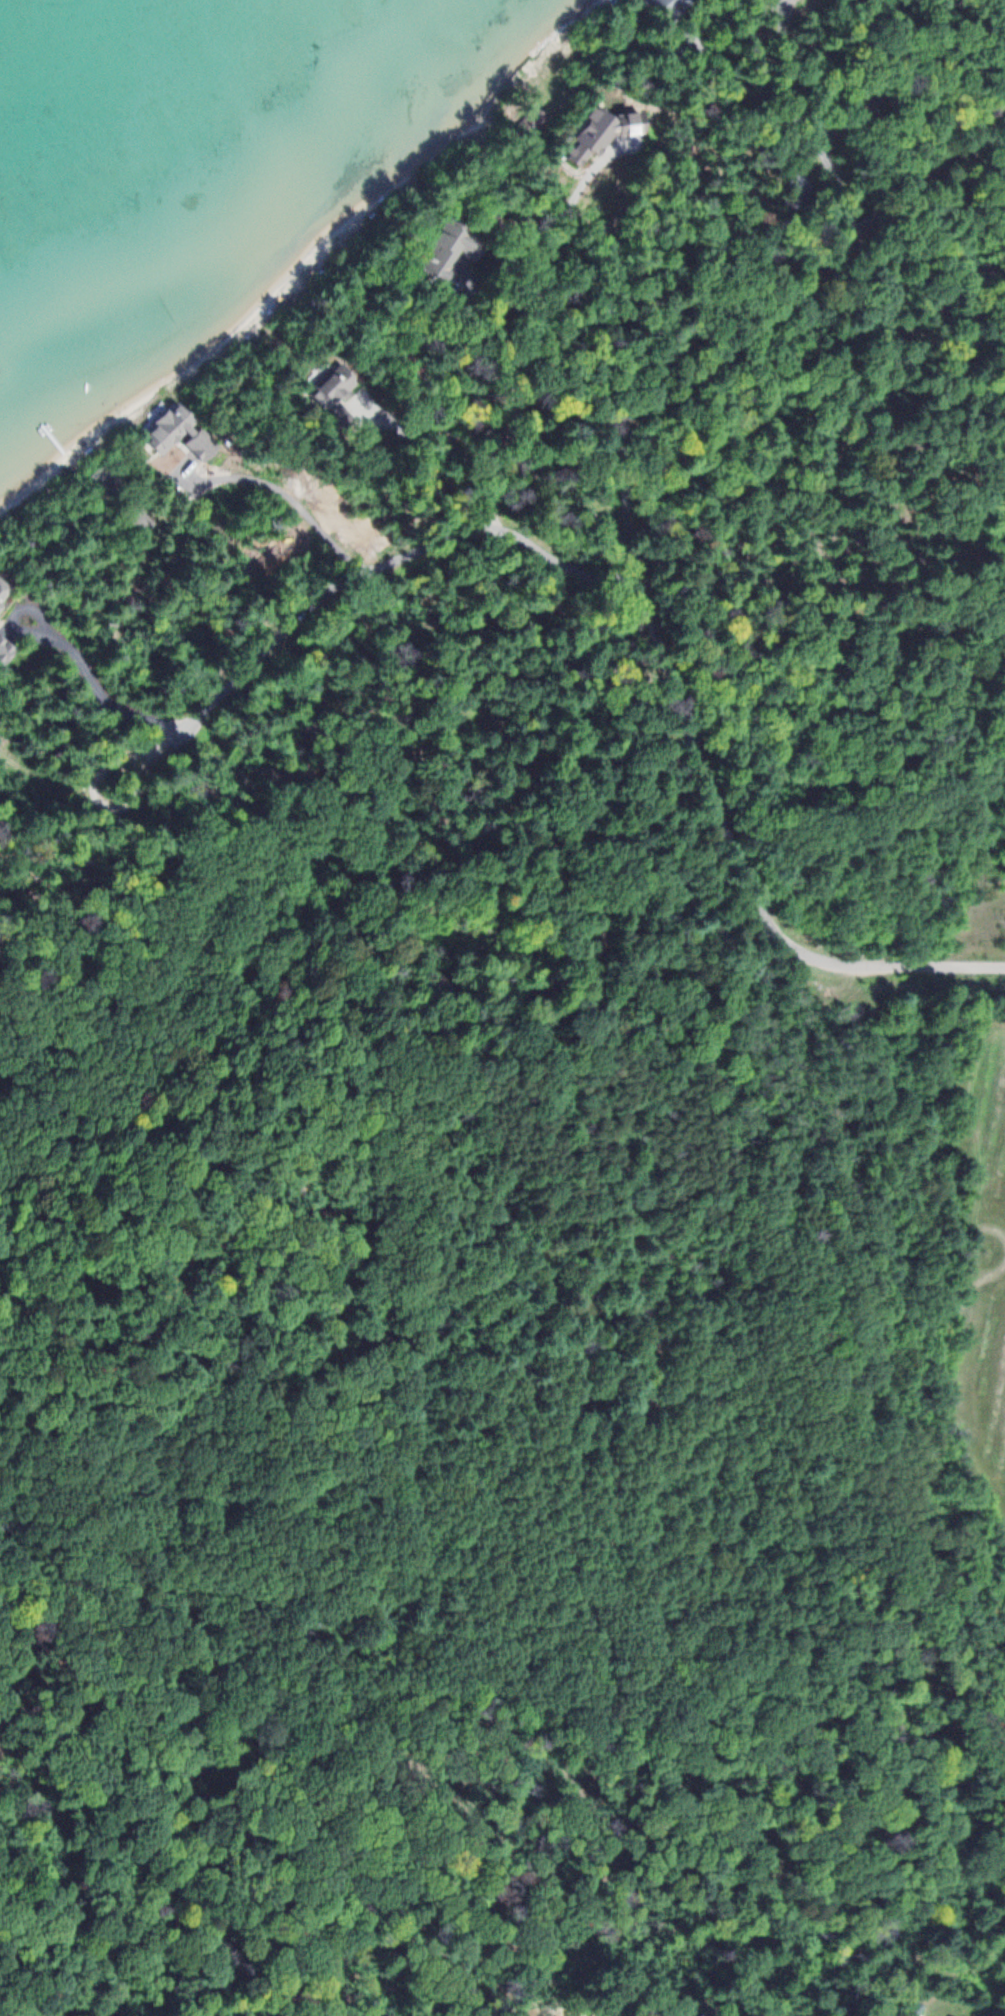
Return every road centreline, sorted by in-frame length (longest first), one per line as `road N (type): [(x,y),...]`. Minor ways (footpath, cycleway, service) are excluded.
road 1 (residential): [(1004,969),(860,967),(817,957),(779,933),(752,888),(669,675),(633,570),(623,505),(623,466),(658,405),(1004,84)]
road 2 (residential): [(148,753),(138,796),(119,808),(98,803),(87,788),(92,773),(120,756),(148,753),(320,590),(459,530),(513,532),(571,570),(633,570)]

